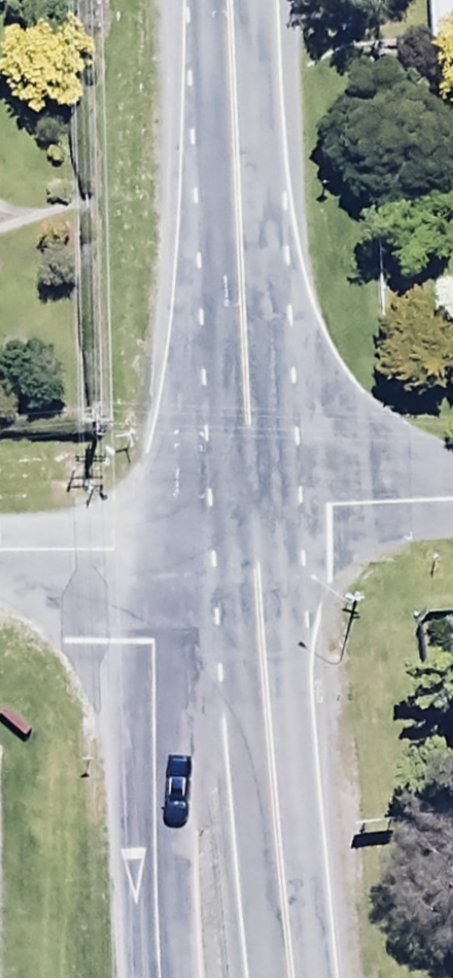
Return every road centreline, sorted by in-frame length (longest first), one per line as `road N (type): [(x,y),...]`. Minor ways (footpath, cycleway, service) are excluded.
road 1 (trunk): [(227,0),(252,501)]
road 2 (trunk): [(252,501),(263,846),(276,977)]
road 3 (tertiary): [(171,977),(146,542)]
road 4 (residential): [(252,501),(452,491)]
road 5 (residential): [(146,542),(0,551)]

